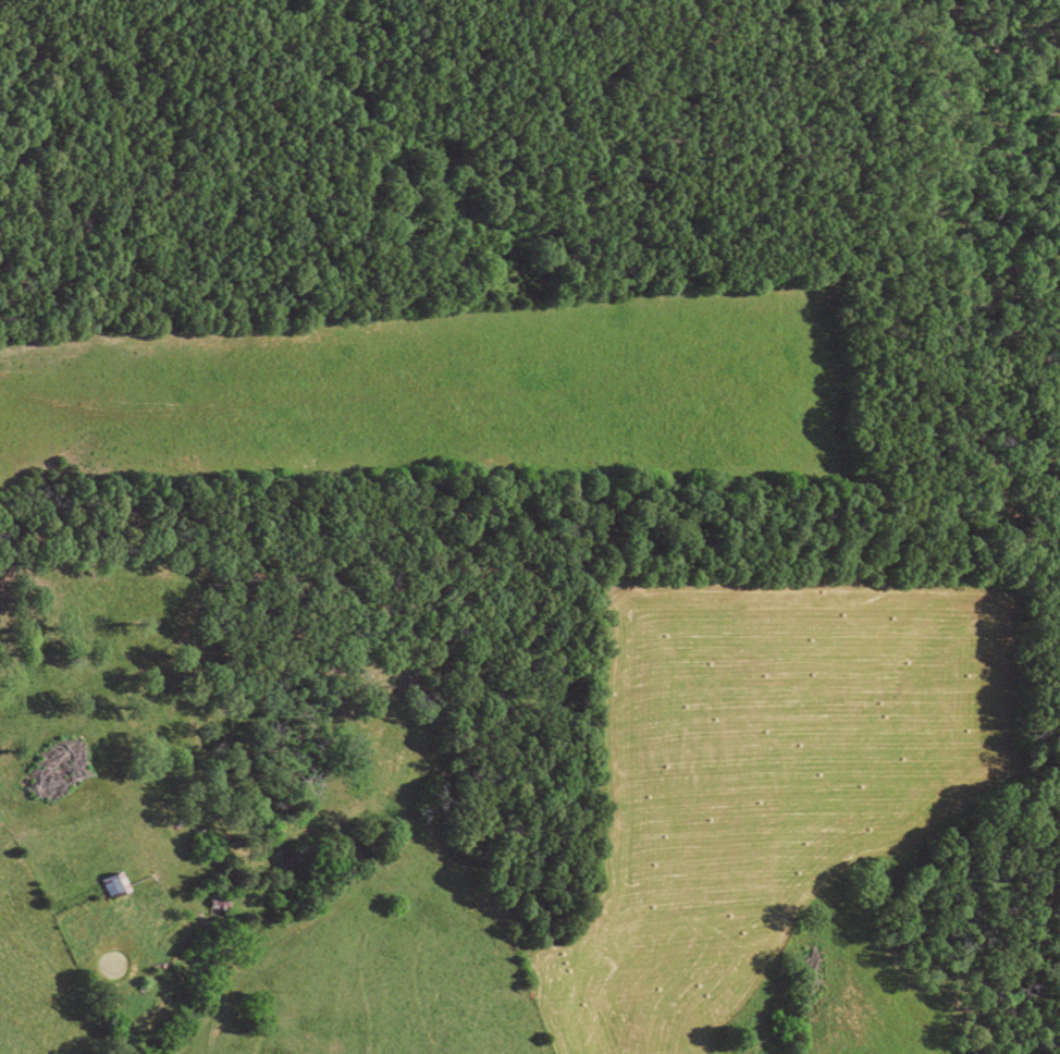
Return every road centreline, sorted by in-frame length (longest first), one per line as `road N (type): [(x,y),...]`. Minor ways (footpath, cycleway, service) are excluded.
road 1 (track): [(575,1053),(566,1008),(551,996),(476,986),(419,911),(329,835),(303,832),(206,863),(149,871)]

